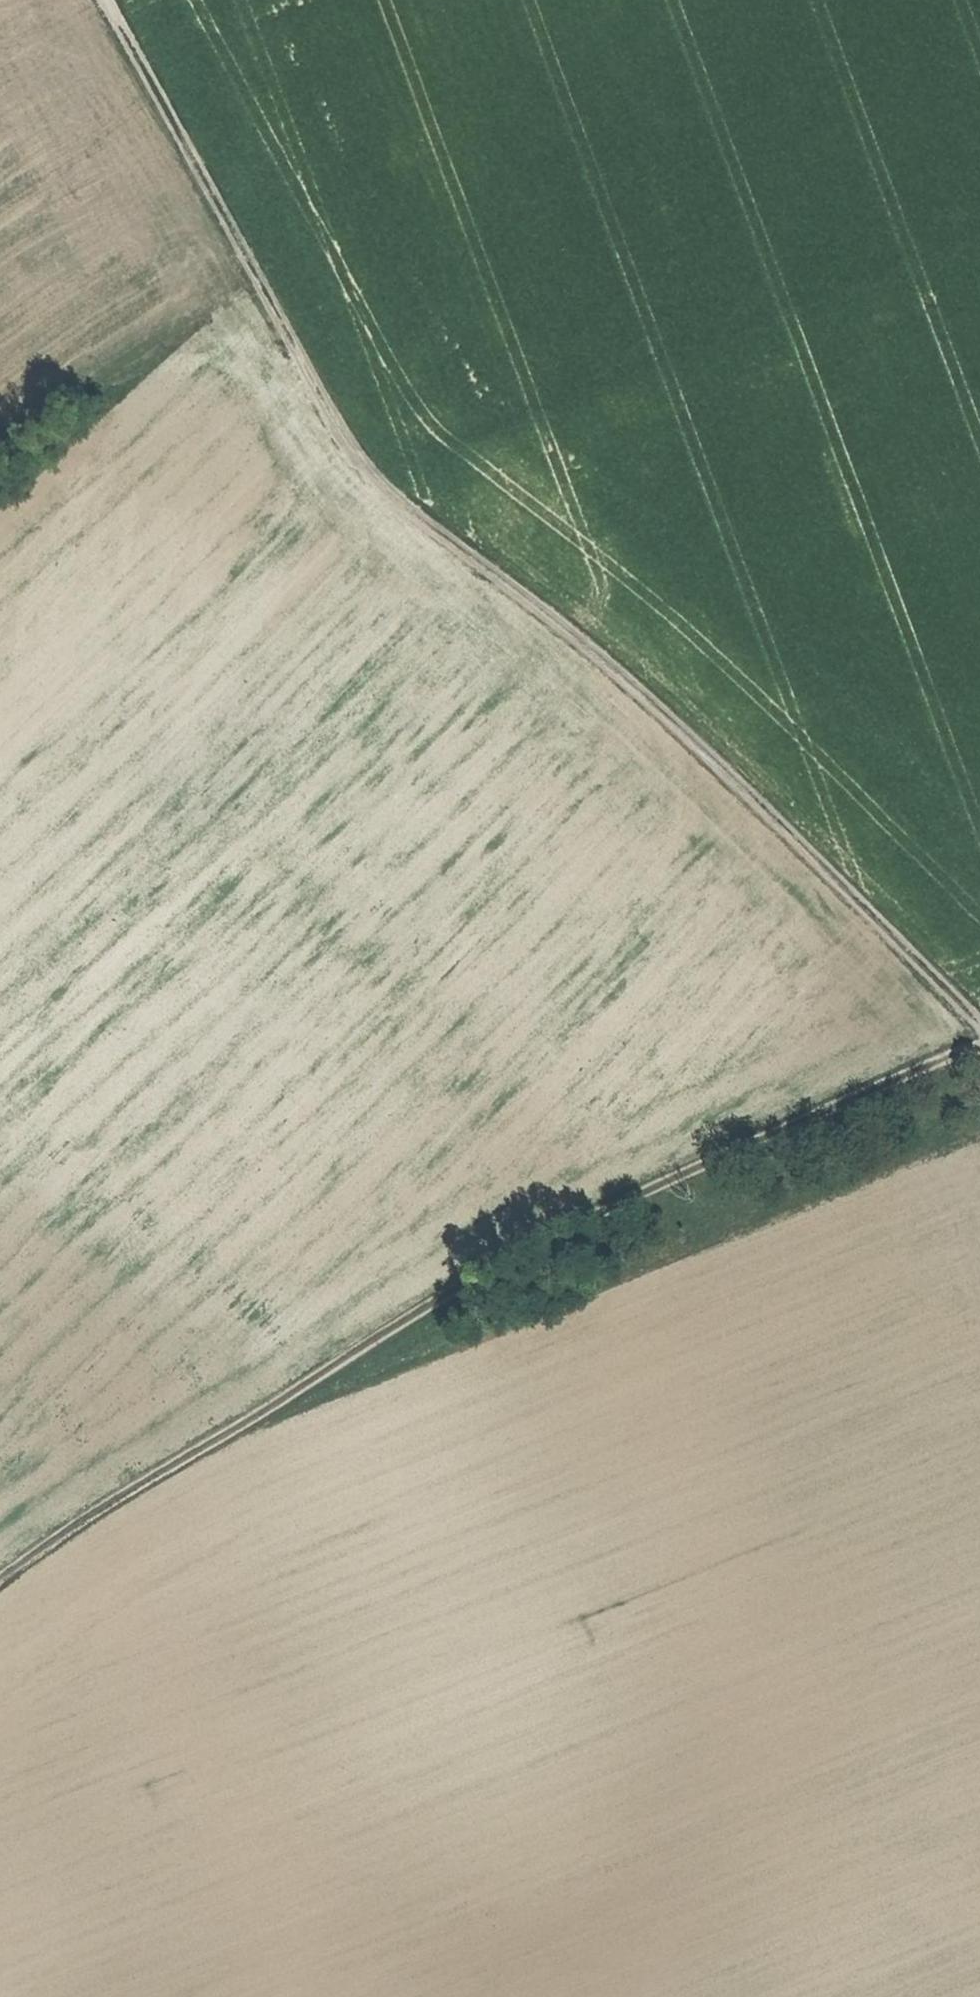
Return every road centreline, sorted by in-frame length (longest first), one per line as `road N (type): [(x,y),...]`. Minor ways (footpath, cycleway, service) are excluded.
road 1 (track): [(101,0),(374,481),(718,765),(979,1028)]
road 2 (track): [(0,1580),(512,1256),(979,1053)]

